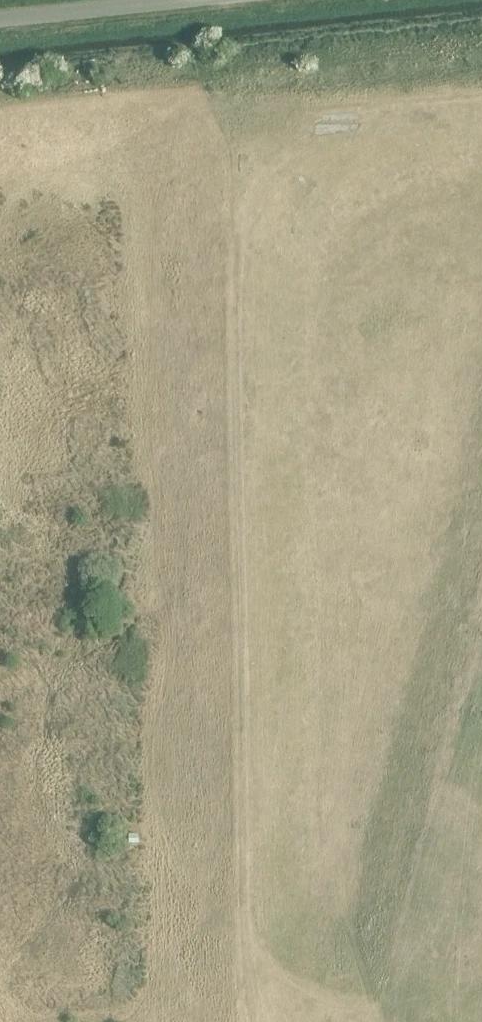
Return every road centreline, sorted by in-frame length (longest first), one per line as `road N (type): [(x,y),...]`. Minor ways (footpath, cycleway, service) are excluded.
road 1 (unclassified): [(166,0),(0,17)]

